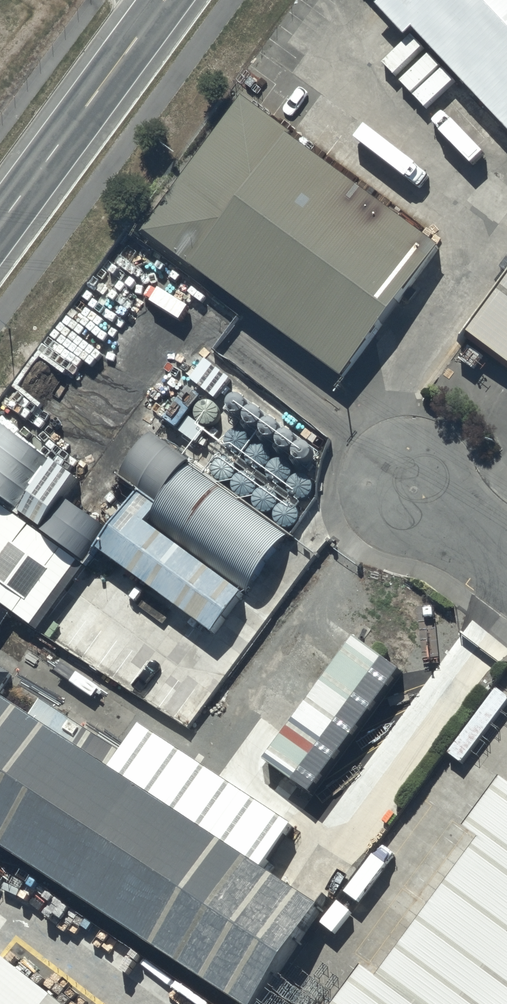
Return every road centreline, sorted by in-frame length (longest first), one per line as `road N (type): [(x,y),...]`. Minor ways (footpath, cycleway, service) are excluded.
road 1 (secondary): [(0,233),(171,0)]
road 2 (unclassified): [(506,577),(383,490)]

